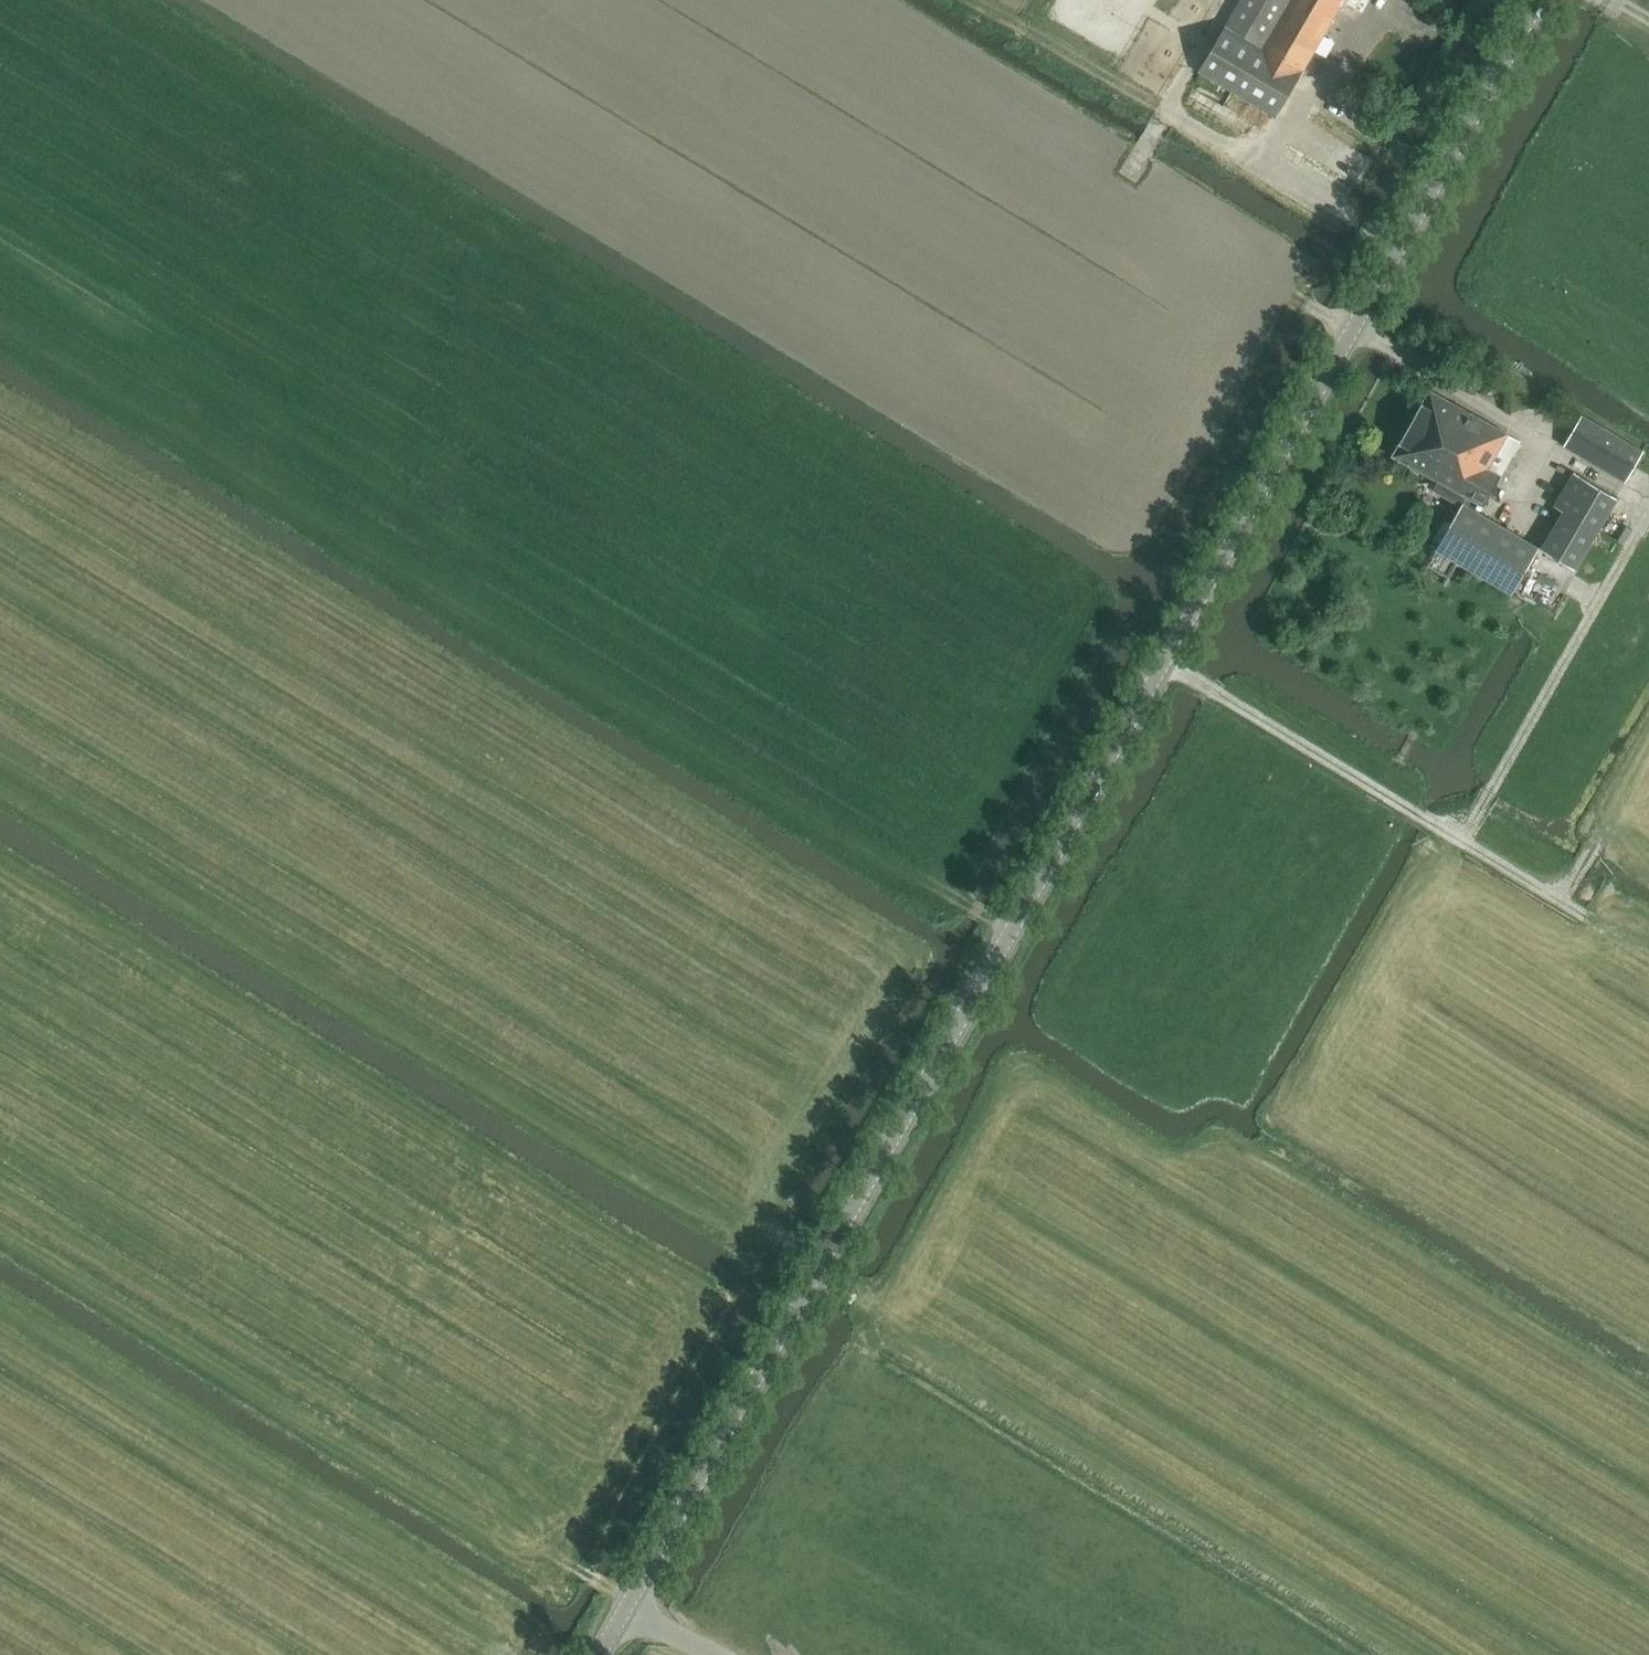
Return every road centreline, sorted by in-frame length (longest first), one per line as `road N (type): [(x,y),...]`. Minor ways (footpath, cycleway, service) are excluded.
road 1 (tertiary): [(603,1654),(968,1016),(1199,586),(1538,0)]

